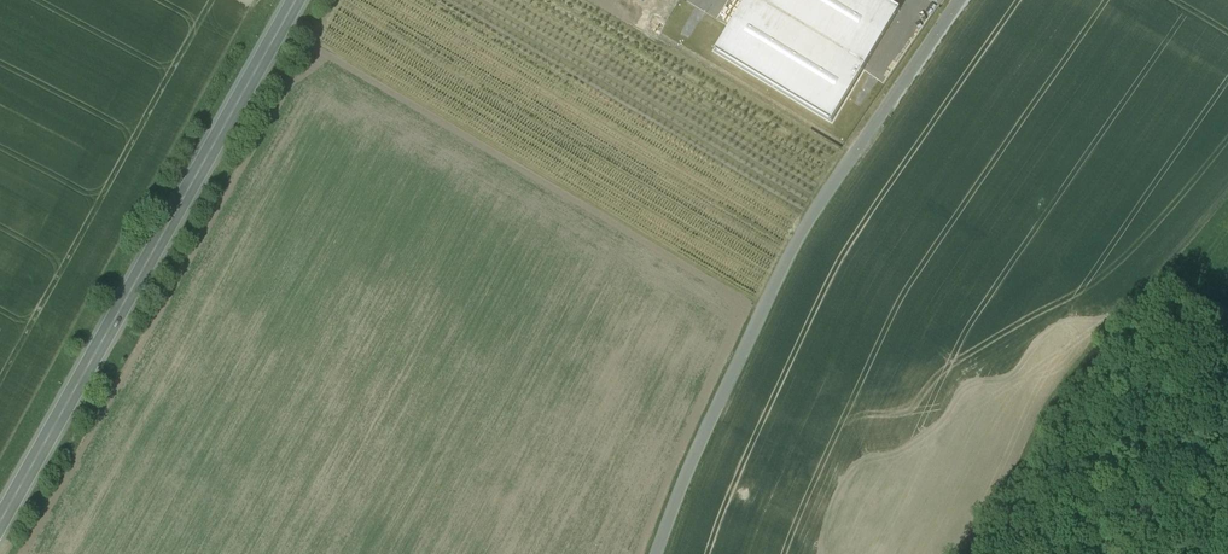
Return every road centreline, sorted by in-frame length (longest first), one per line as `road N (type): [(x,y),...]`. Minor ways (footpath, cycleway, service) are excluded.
road 1 (unclassified): [(657,553),(793,250),(962,0)]
road 2 (secondary): [(295,0),(0,525)]

